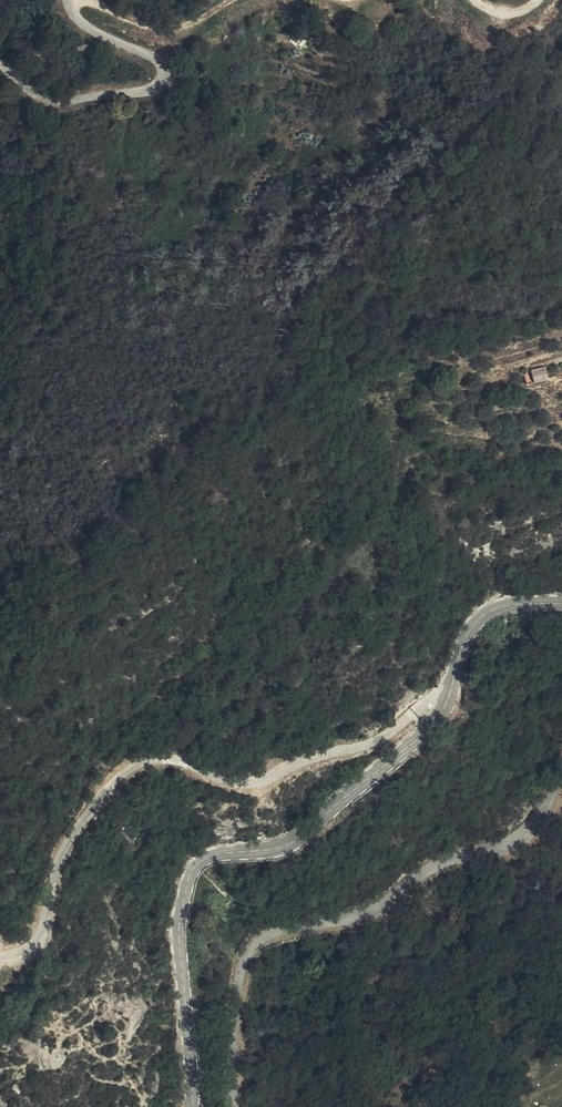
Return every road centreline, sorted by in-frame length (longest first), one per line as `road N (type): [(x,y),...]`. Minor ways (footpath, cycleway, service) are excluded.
road 1 (unclassified): [(447,703),(431,704),(373,743),(254,783),(216,779),(169,760),(130,772),(100,799),(75,845),(45,937),(0,957)]
road 2 (secondary): [(192,1106),(178,936),(187,882),(207,859),(297,839),(422,735),(447,703)]
road 3 (unclassified): [(229,1106),(239,983),(253,946),(280,929),(347,918),(389,900),(435,864),(512,842),(534,823),(561,774)]
road 4 (unclassified): [(0,64),(38,99),(57,102),(153,90),(165,81),(155,59),(83,25),(68,0)]
road 5 (secondary): [(447,703),(476,623),(509,606),(561,604)]
road 6 (track): [(81,0),(147,24),(179,26),(229,0)]

